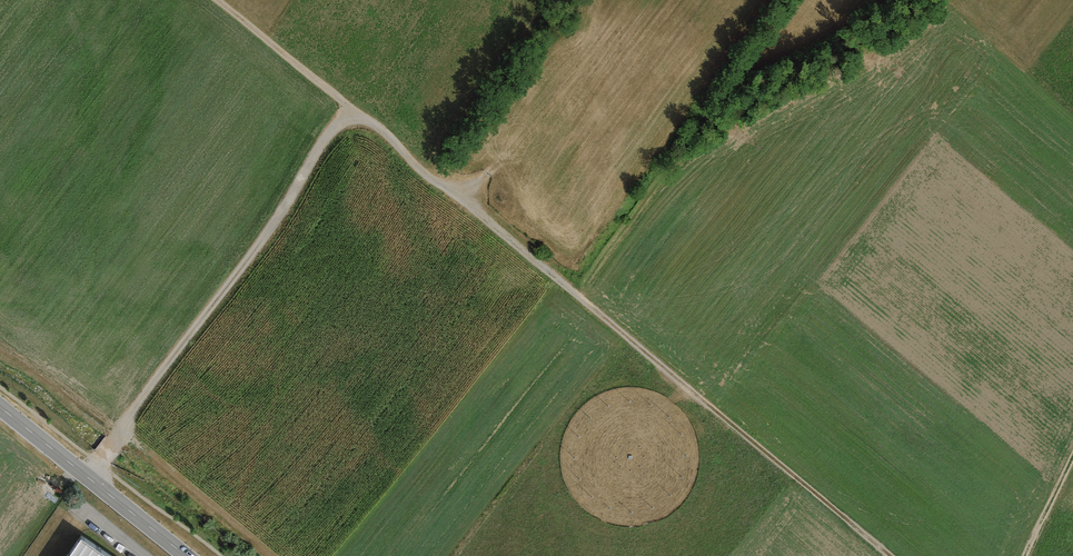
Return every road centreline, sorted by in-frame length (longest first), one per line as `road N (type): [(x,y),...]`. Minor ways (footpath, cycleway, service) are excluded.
road 1 (track): [(890,555),(216,0)]
road 2 (track): [(352,112),(84,472)]
road 3 (tertiary): [(0,405),(187,555)]

